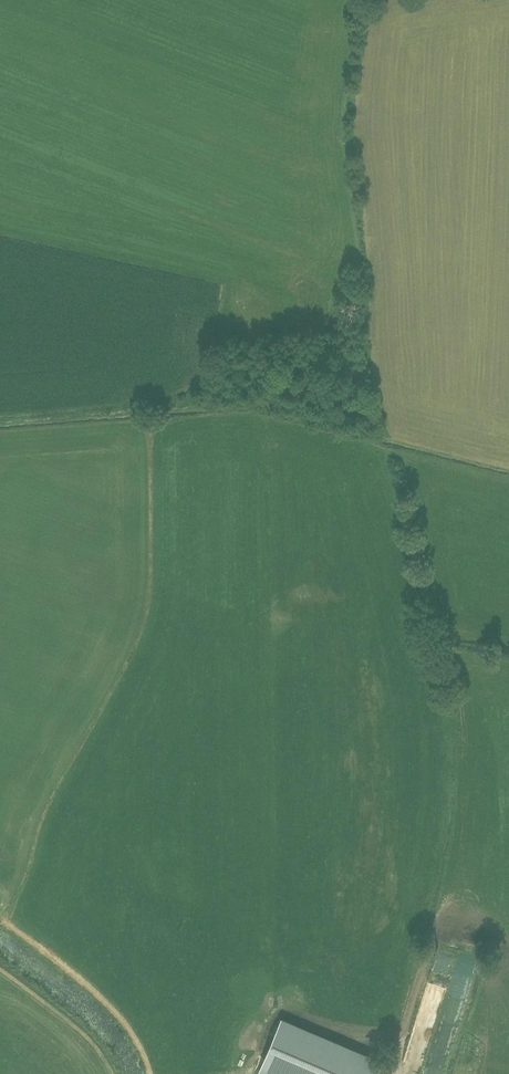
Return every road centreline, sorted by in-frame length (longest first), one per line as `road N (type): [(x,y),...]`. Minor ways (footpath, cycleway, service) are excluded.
road 1 (track): [(151,1073),(108,1004),(0,918)]

